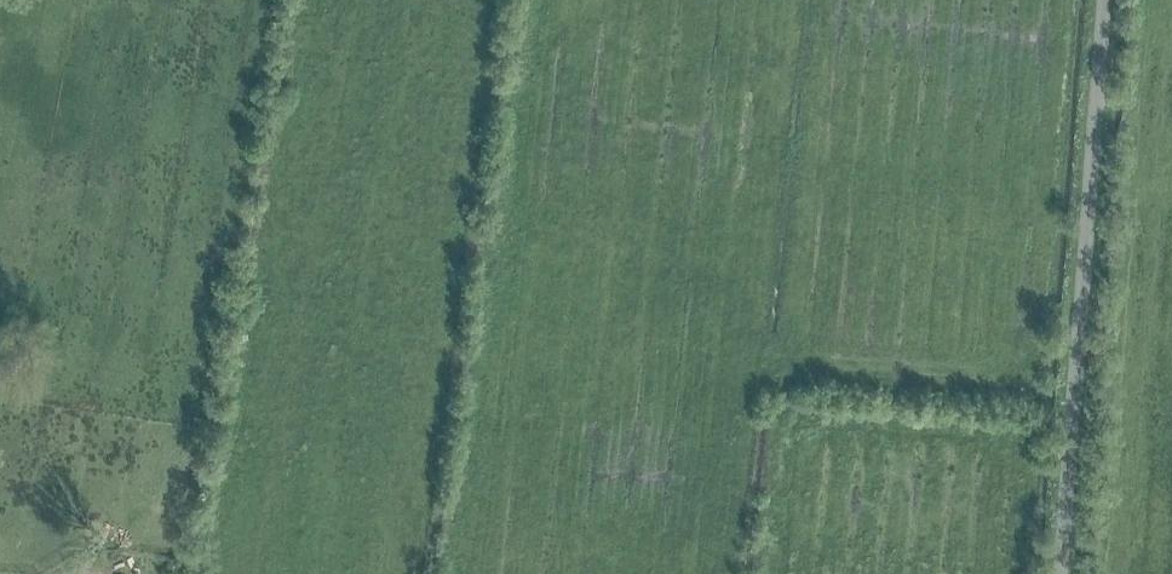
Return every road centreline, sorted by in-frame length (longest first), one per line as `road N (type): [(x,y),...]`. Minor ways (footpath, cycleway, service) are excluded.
road 1 (unclassified): [(1059,573),(1104,0)]

